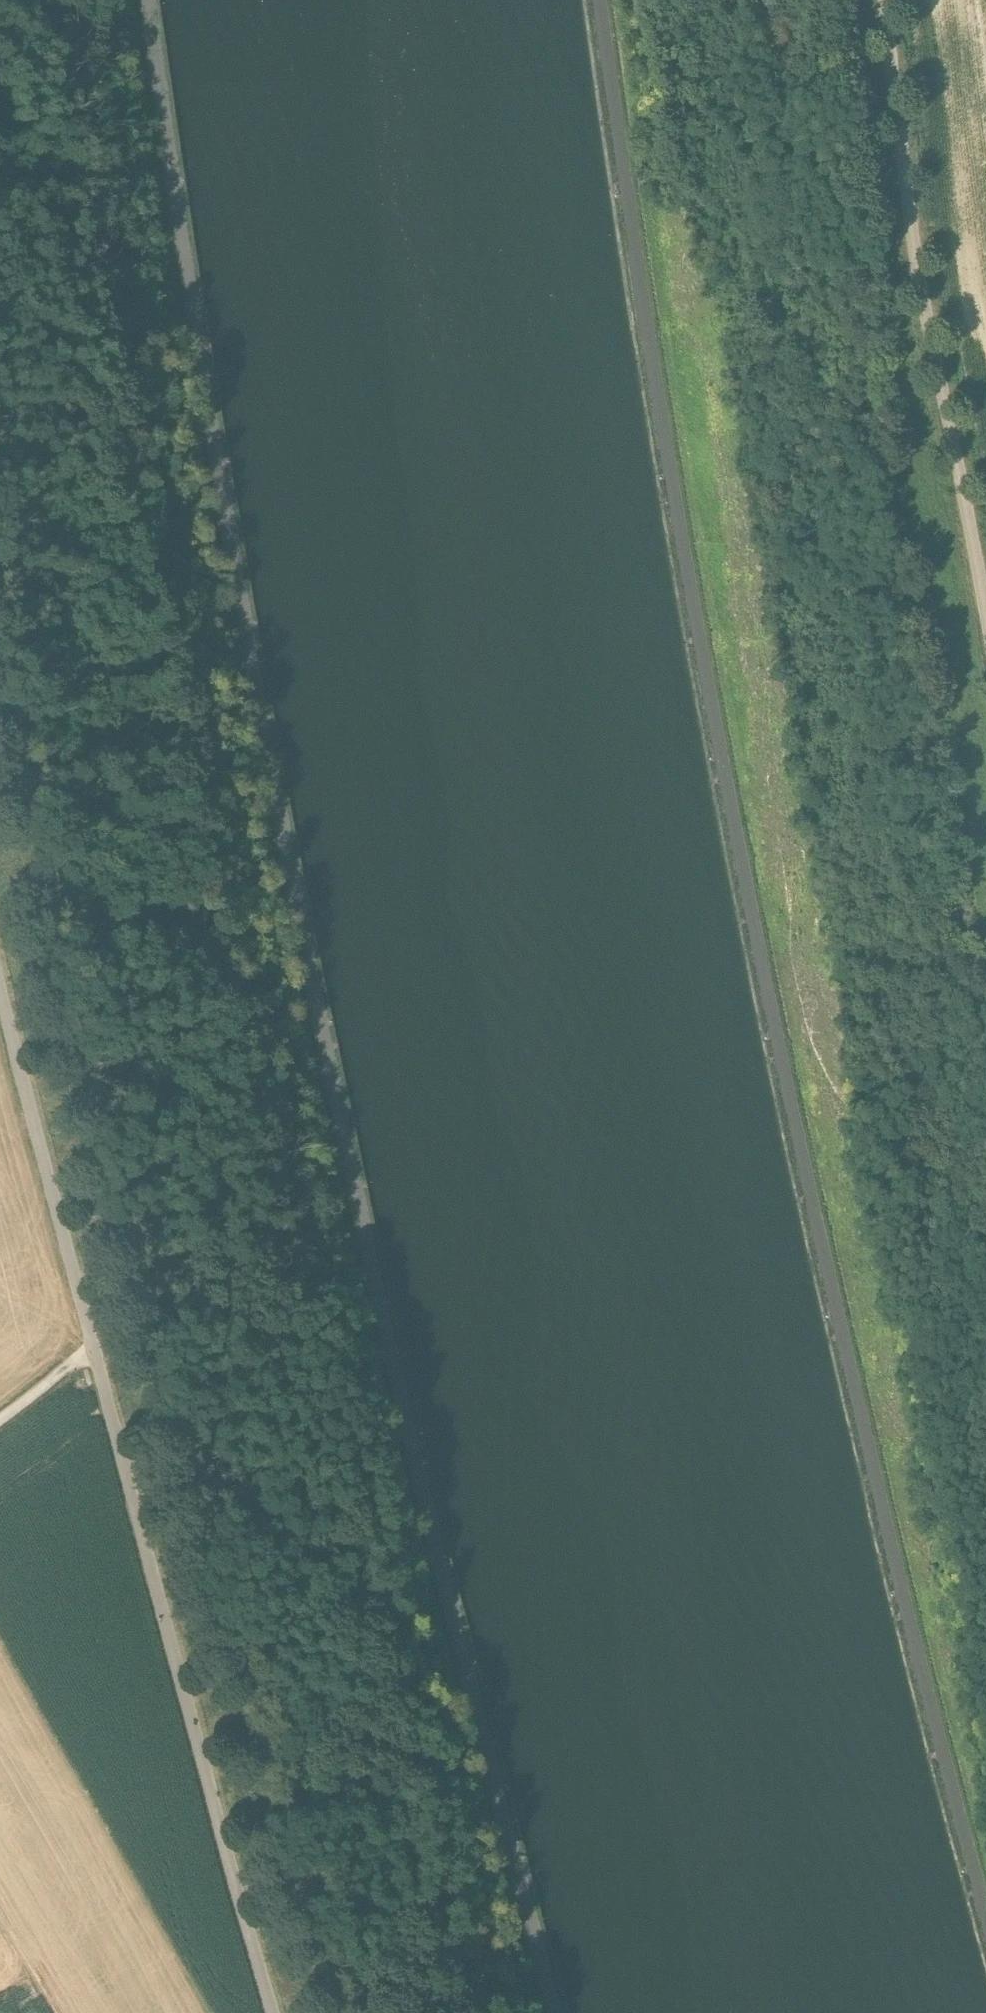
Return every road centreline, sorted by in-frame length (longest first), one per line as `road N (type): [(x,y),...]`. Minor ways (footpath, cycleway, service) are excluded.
road 1 (unclassified): [(268,2012),(91,1352)]
road 2 (unclassified): [(871,0),(890,144),(985,663)]
road 3 (unclassified): [(91,1352),(0,993)]

